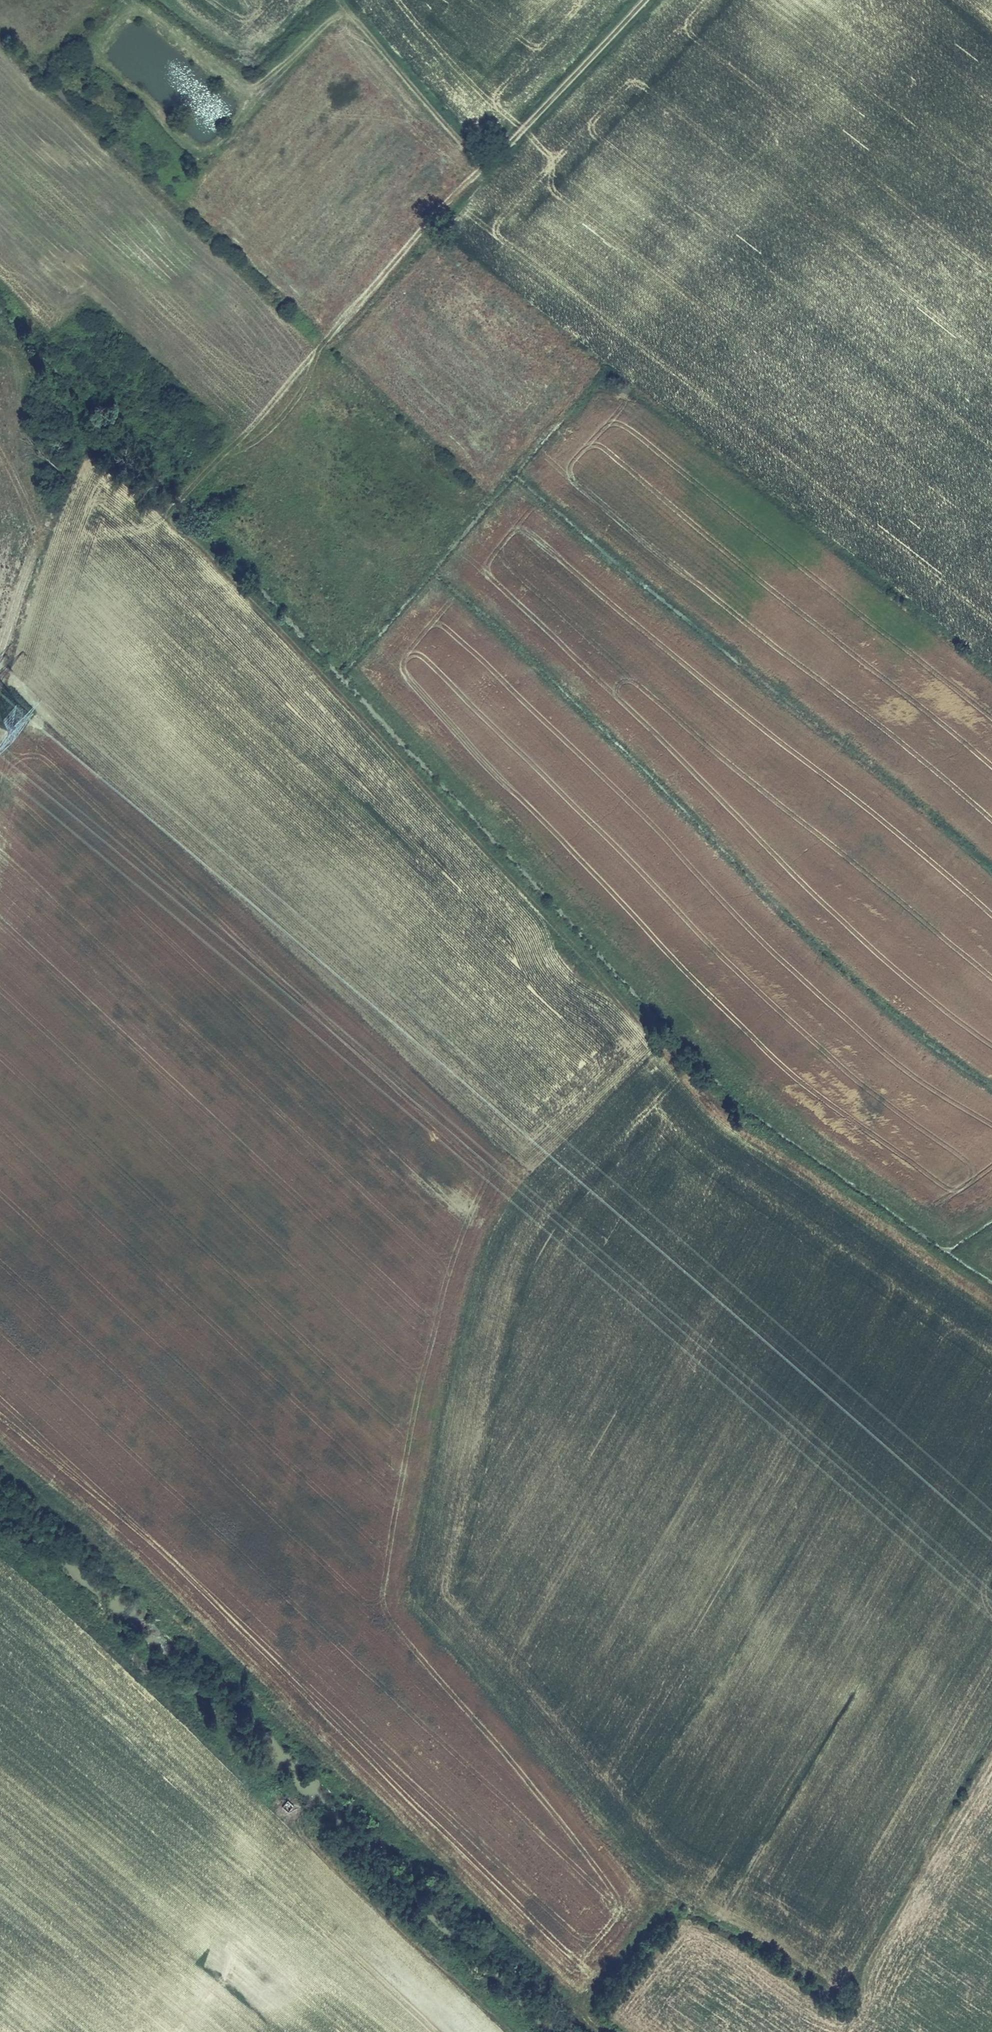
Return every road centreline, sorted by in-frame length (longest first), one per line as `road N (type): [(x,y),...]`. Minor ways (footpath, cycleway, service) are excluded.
road 1 (track): [(0,1467),(170,1611),(613,2031)]
road 2 (track): [(496,157),(644,0)]

